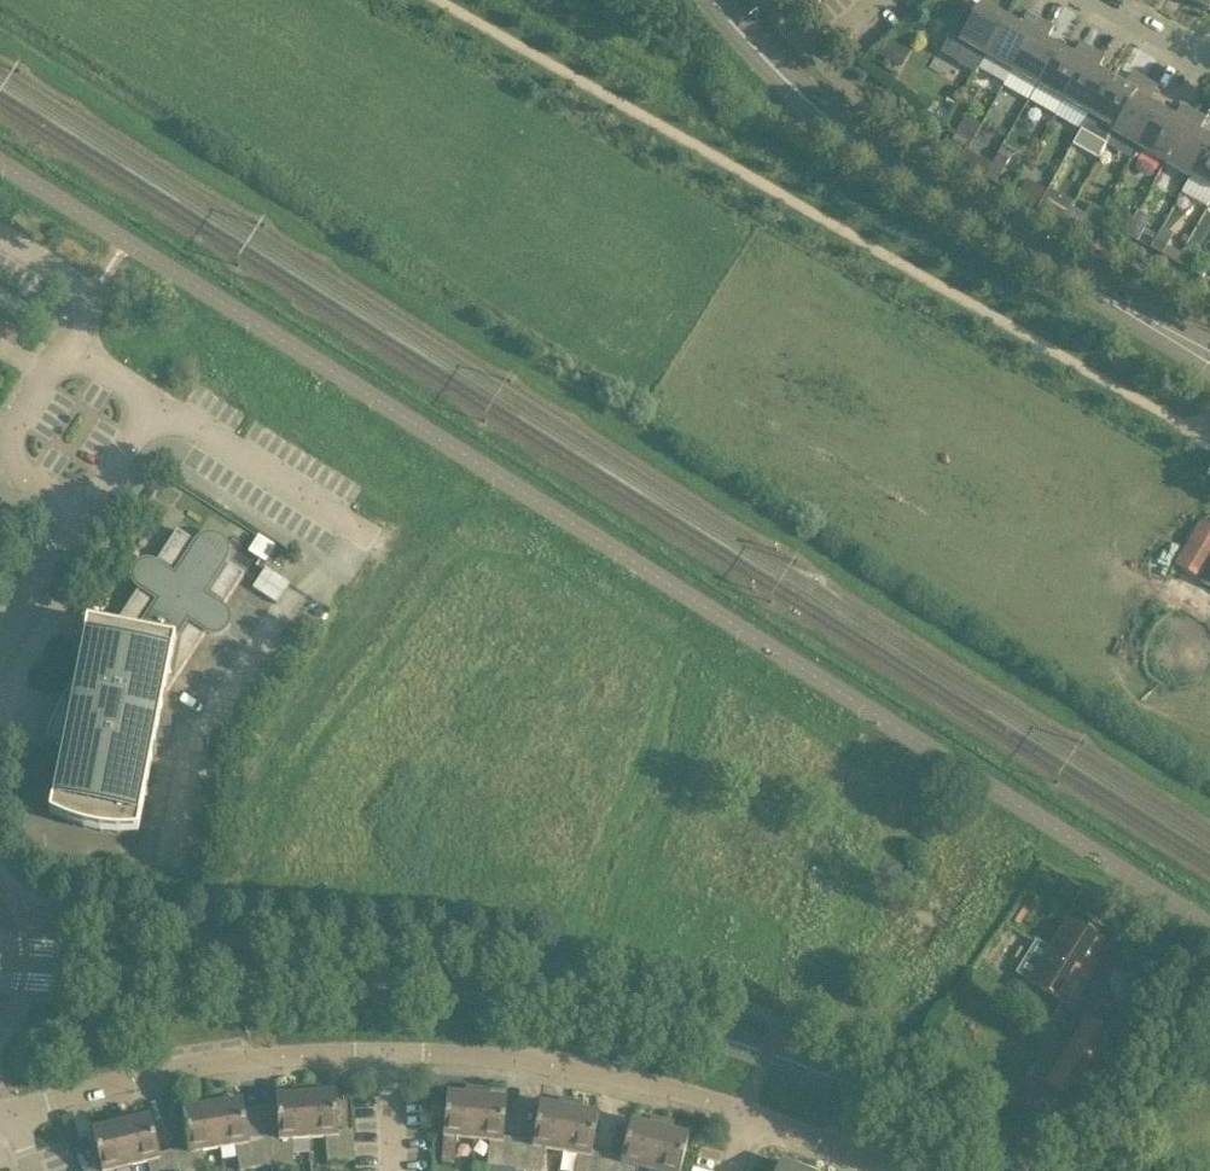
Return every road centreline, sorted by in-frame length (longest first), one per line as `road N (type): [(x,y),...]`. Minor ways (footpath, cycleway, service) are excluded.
road 1 (unclassified): [(1209,926),(0,162)]
road 2 (tertiary): [(1069,1170),(1039,1150),(825,1055),(609,997),(0,961)]
road 3 (tertiary): [(1209,357),(887,166),(771,67),(712,0)]
road 4 (residential): [(388,1053),(186,1067),(14,1113)]
road 5 (residential): [(749,1113),(601,1078),(388,1053)]
road 6 (residential): [(90,506),(0,642)]
road 7 (residential): [(887,1170),(749,1113)]
road 8 (residential): [(1209,67),(1095,0)]

